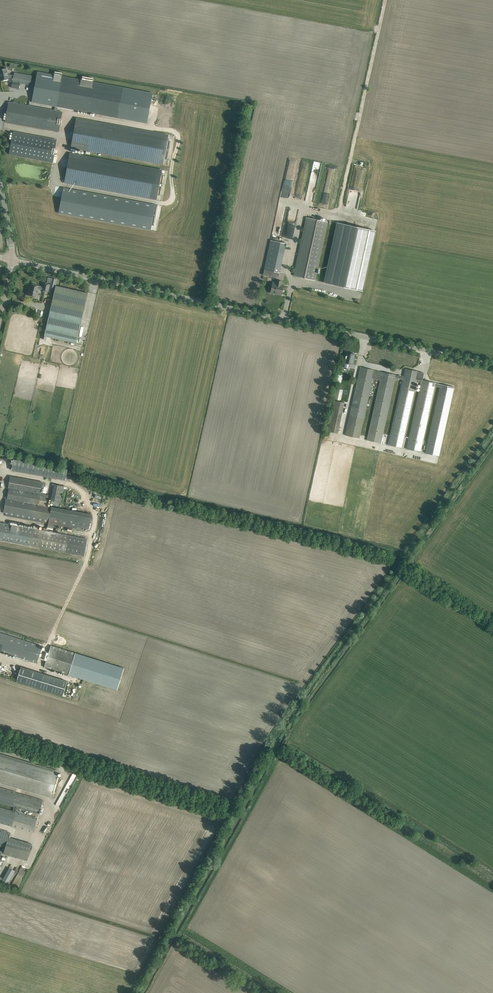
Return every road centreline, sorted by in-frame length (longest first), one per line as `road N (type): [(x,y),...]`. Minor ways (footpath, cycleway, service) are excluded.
road 1 (unclassified): [(492,365),(13,259)]

